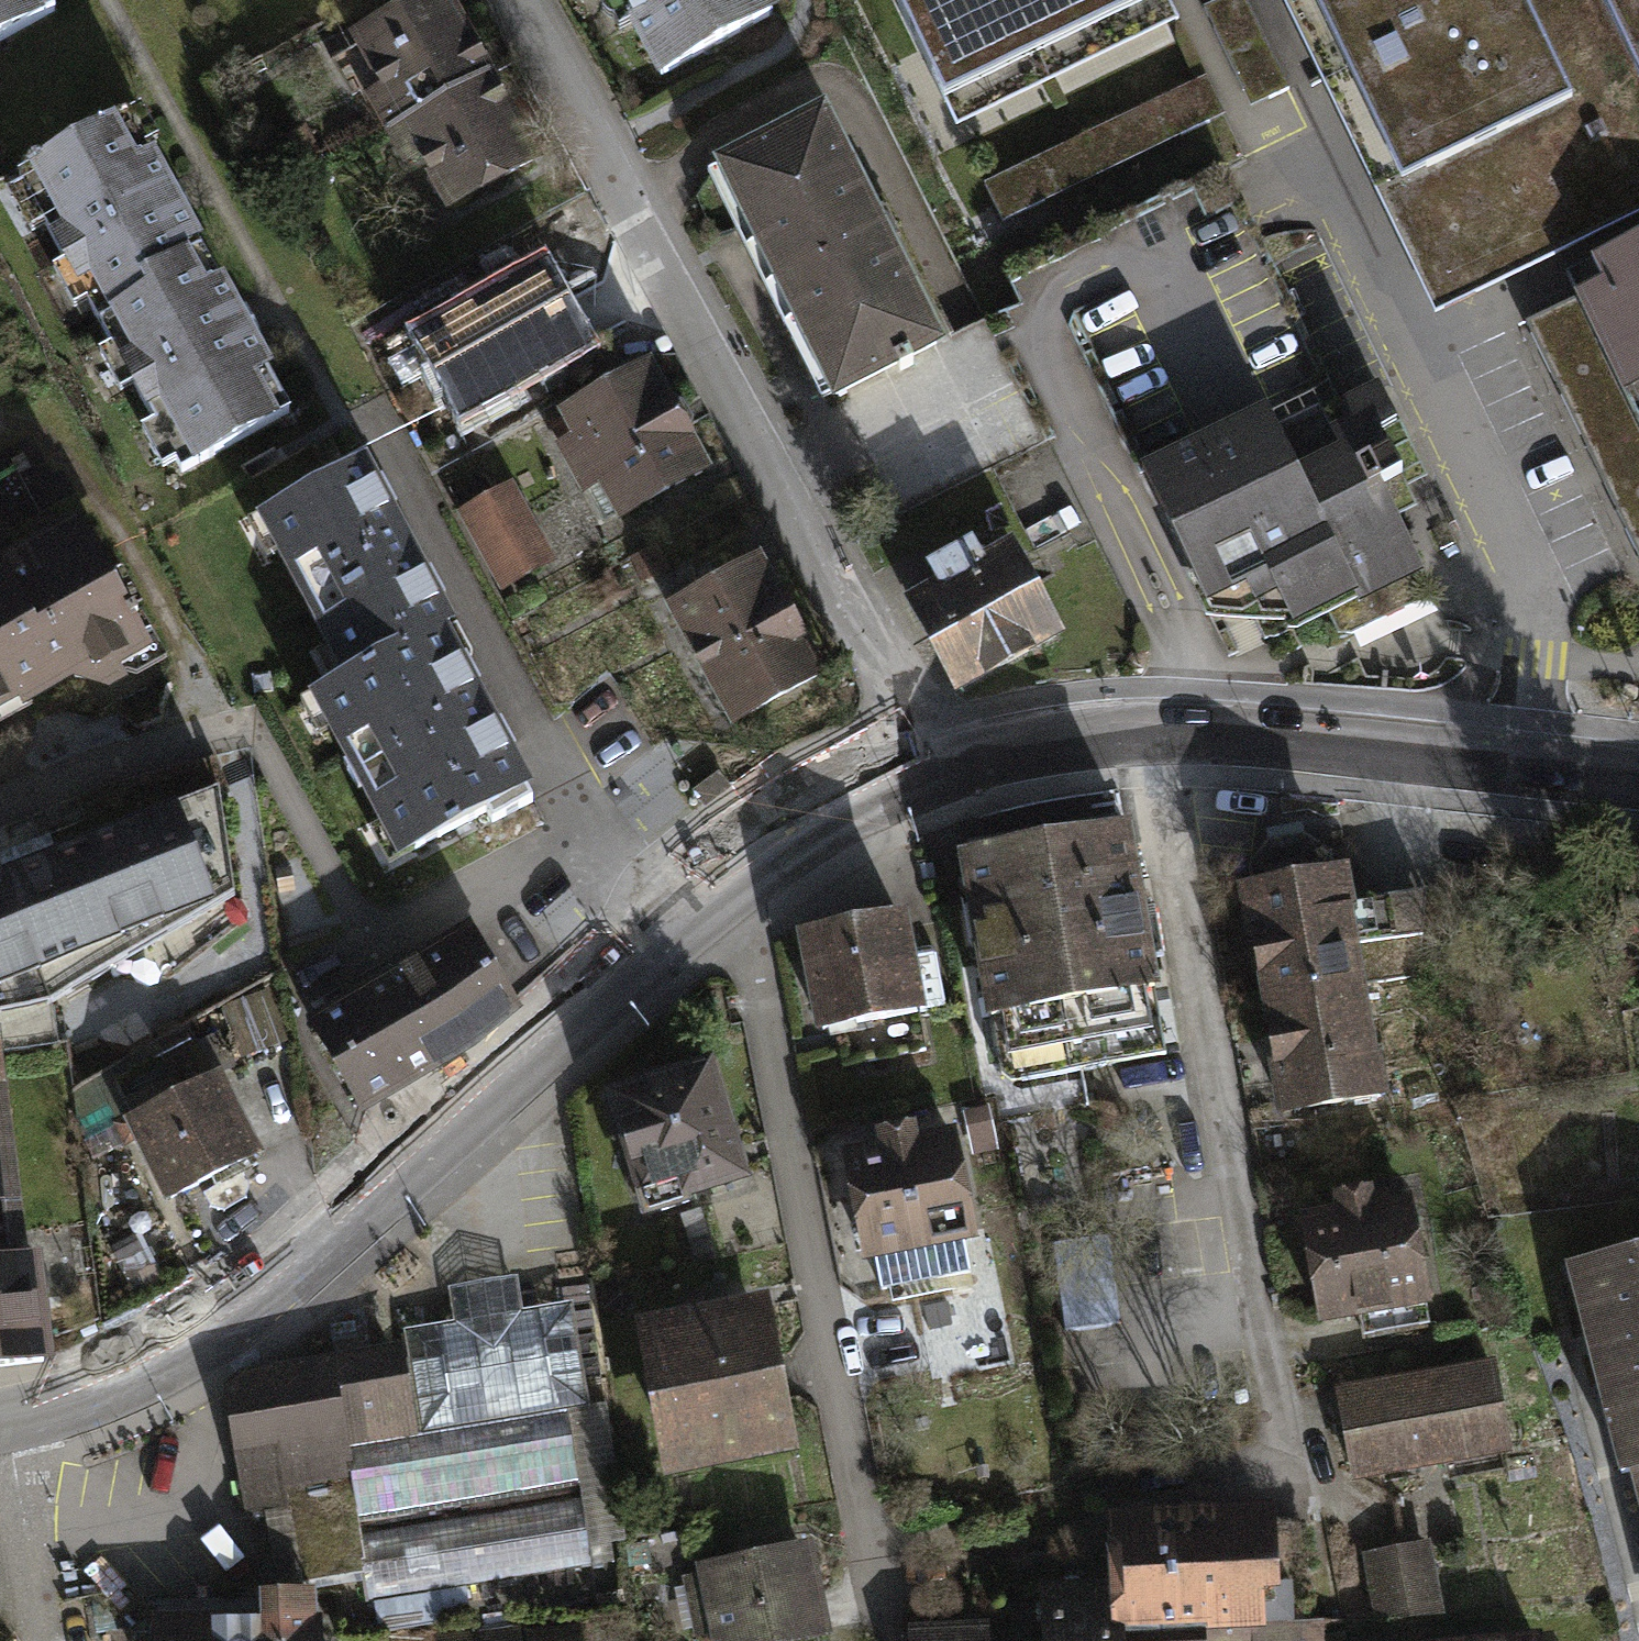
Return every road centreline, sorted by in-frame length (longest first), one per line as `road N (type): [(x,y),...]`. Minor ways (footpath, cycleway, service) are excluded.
road 1 (secondary): [(11,1420),(204,1340),(730,889),(848,809),(931,771)]
road 2 (residential): [(931,771),(515,0)]
road 3 (secondary): [(931,771),(1043,741),(1157,728),(1310,737),(1638,776)]
road 4 (residential): [(45,1640),(11,1420)]

